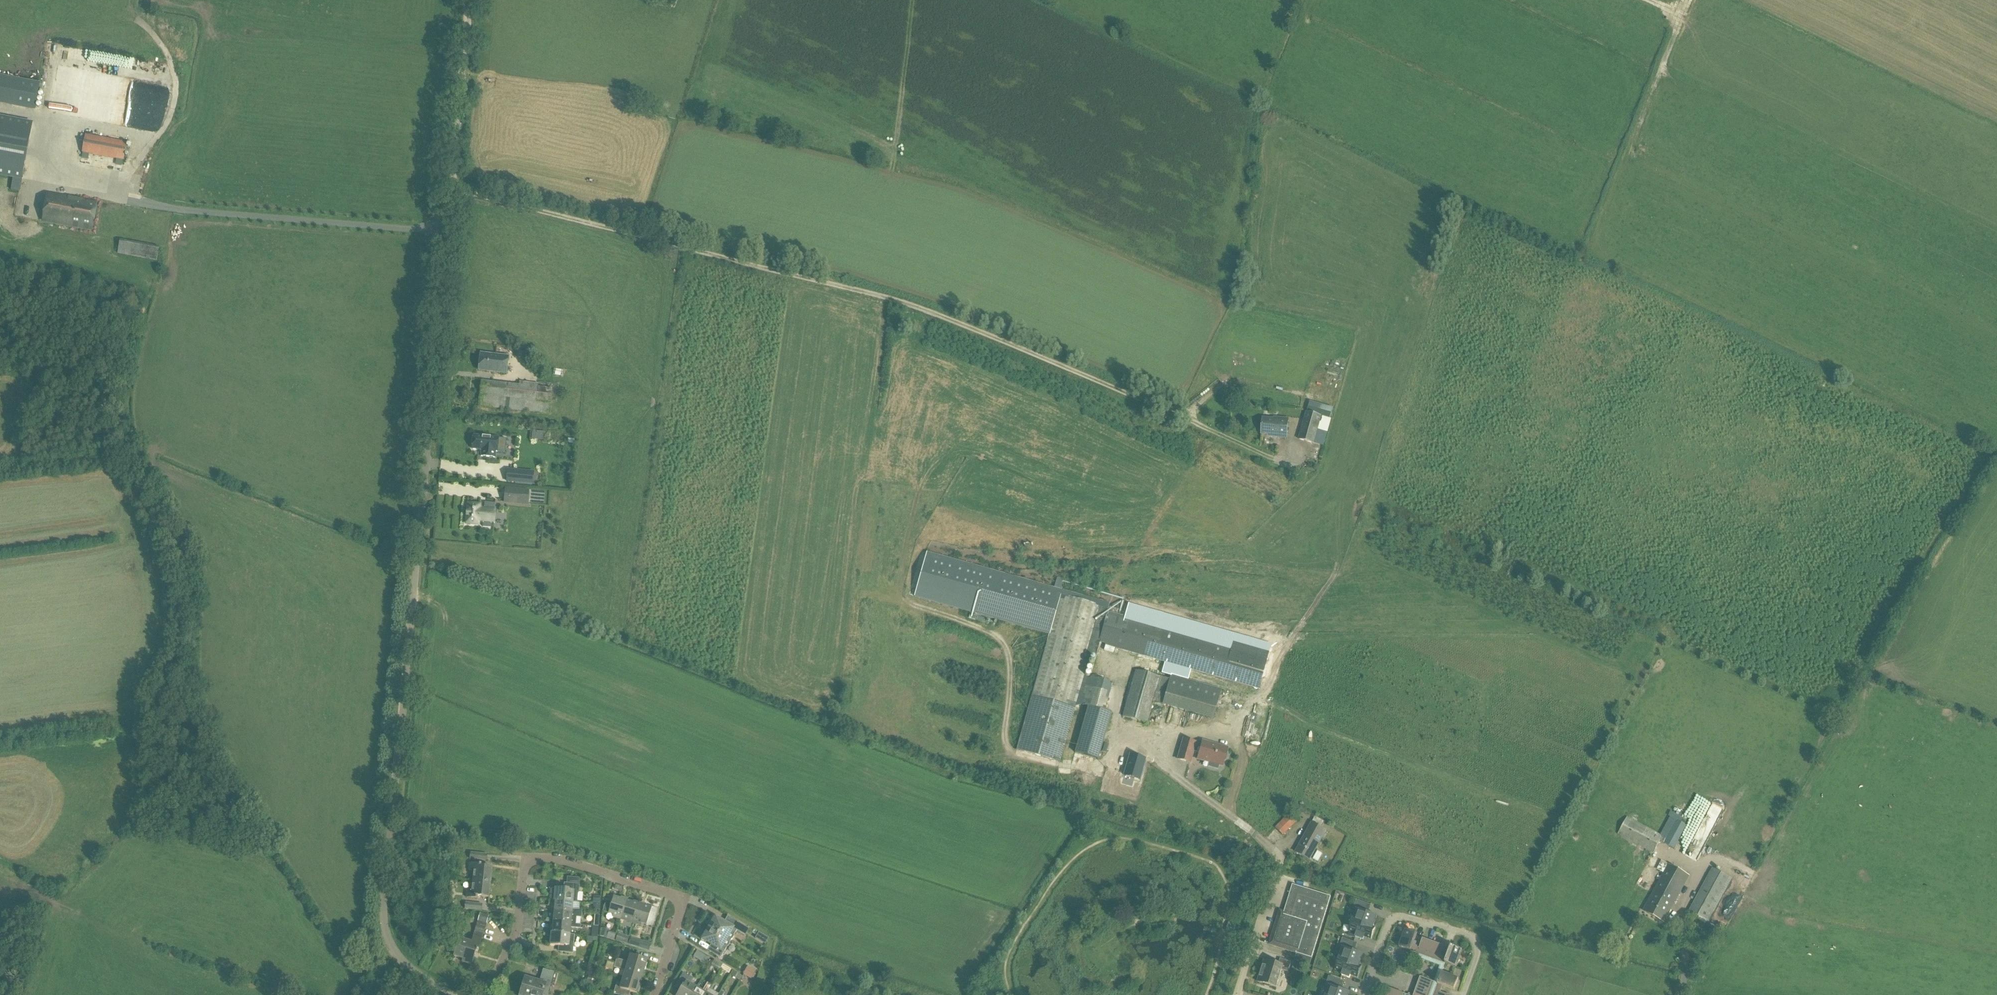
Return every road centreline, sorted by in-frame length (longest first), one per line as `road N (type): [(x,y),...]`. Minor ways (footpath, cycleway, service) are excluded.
road 1 (track): [(1841,710),(1164,408),(890,299)]
road 2 (unclassified): [(451,994),(399,961),(384,917),(470,0)]
road 3 (track): [(1201,426),(1206,481),(1276,655),(1255,699),(1297,719),(1560,815),(1664,631)]
road 4 (track): [(890,299),(453,189)]
road 5 (residential): [(485,994),(513,942),(523,866),(533,856),(676,895),(682,903),(656,994)]
road 6 (residential): [(1364,994),(1391,920),(1404,915),(1475,939),(1463,994)]
road 7 (residential): [(1238,994),(1275,877)]

